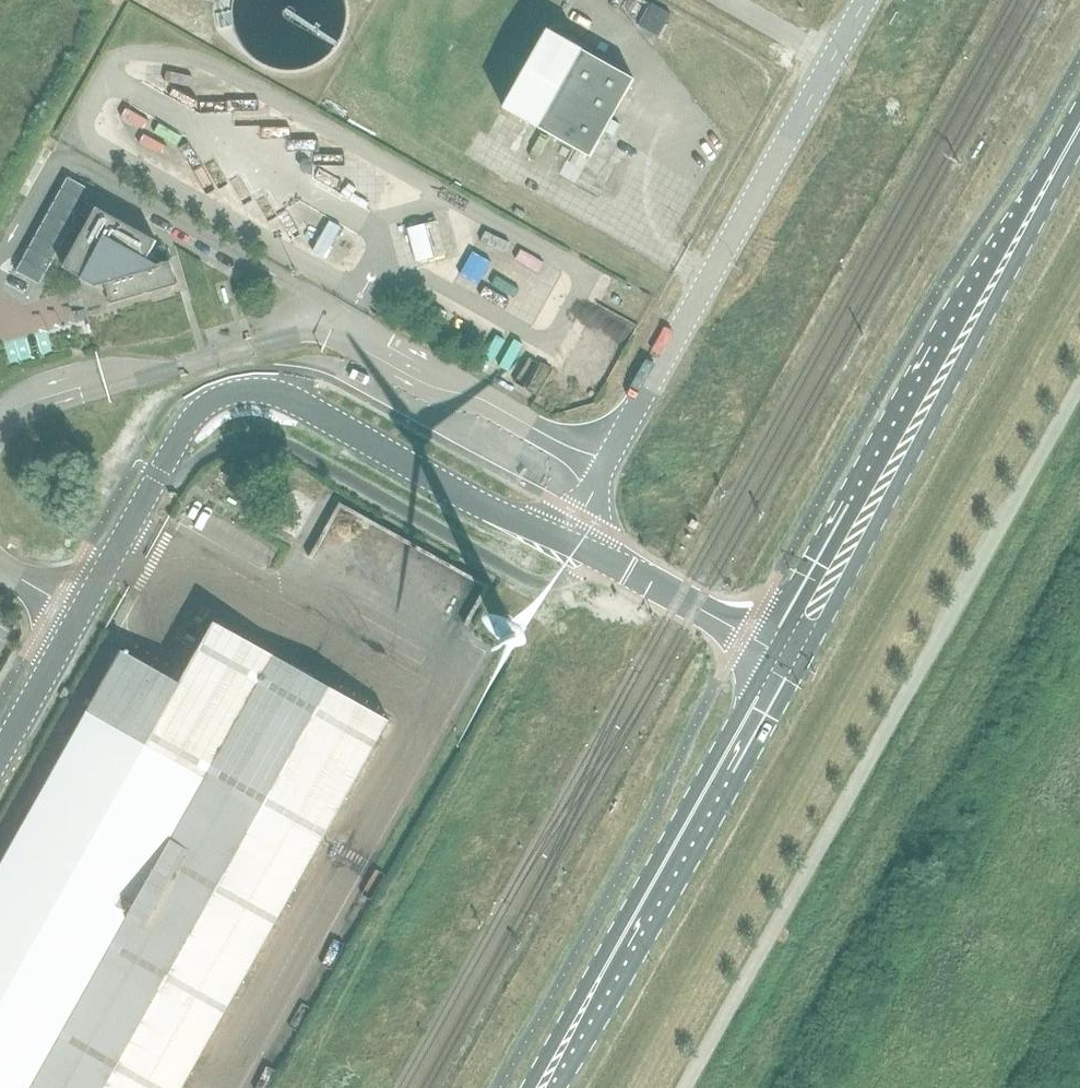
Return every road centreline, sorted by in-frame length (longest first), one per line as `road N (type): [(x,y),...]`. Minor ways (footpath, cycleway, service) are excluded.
road 1 (unclassified): [(681,1087),(1079,385)]
road 2 (unclassified): [(82,609),(202,405),(233,390),(274,388),(523,528),(585,520)]
road 3 (tertiary): [(783,654),(1079,125)]
road 4 (unclassified): [(604,462),(865,0)]
road 5 (tertiary): [(542,1087),(783,654)]
road 6 (unclassified): [(0,258),(45,173),(76,159),(331,320)]
road 7 (unclassified): [(604,462),(331,320)]
road 8 (unclassified): [(783,654),(613,559),(585,520)]
road 9 (unclassified): [(0,754),(82,609)]

